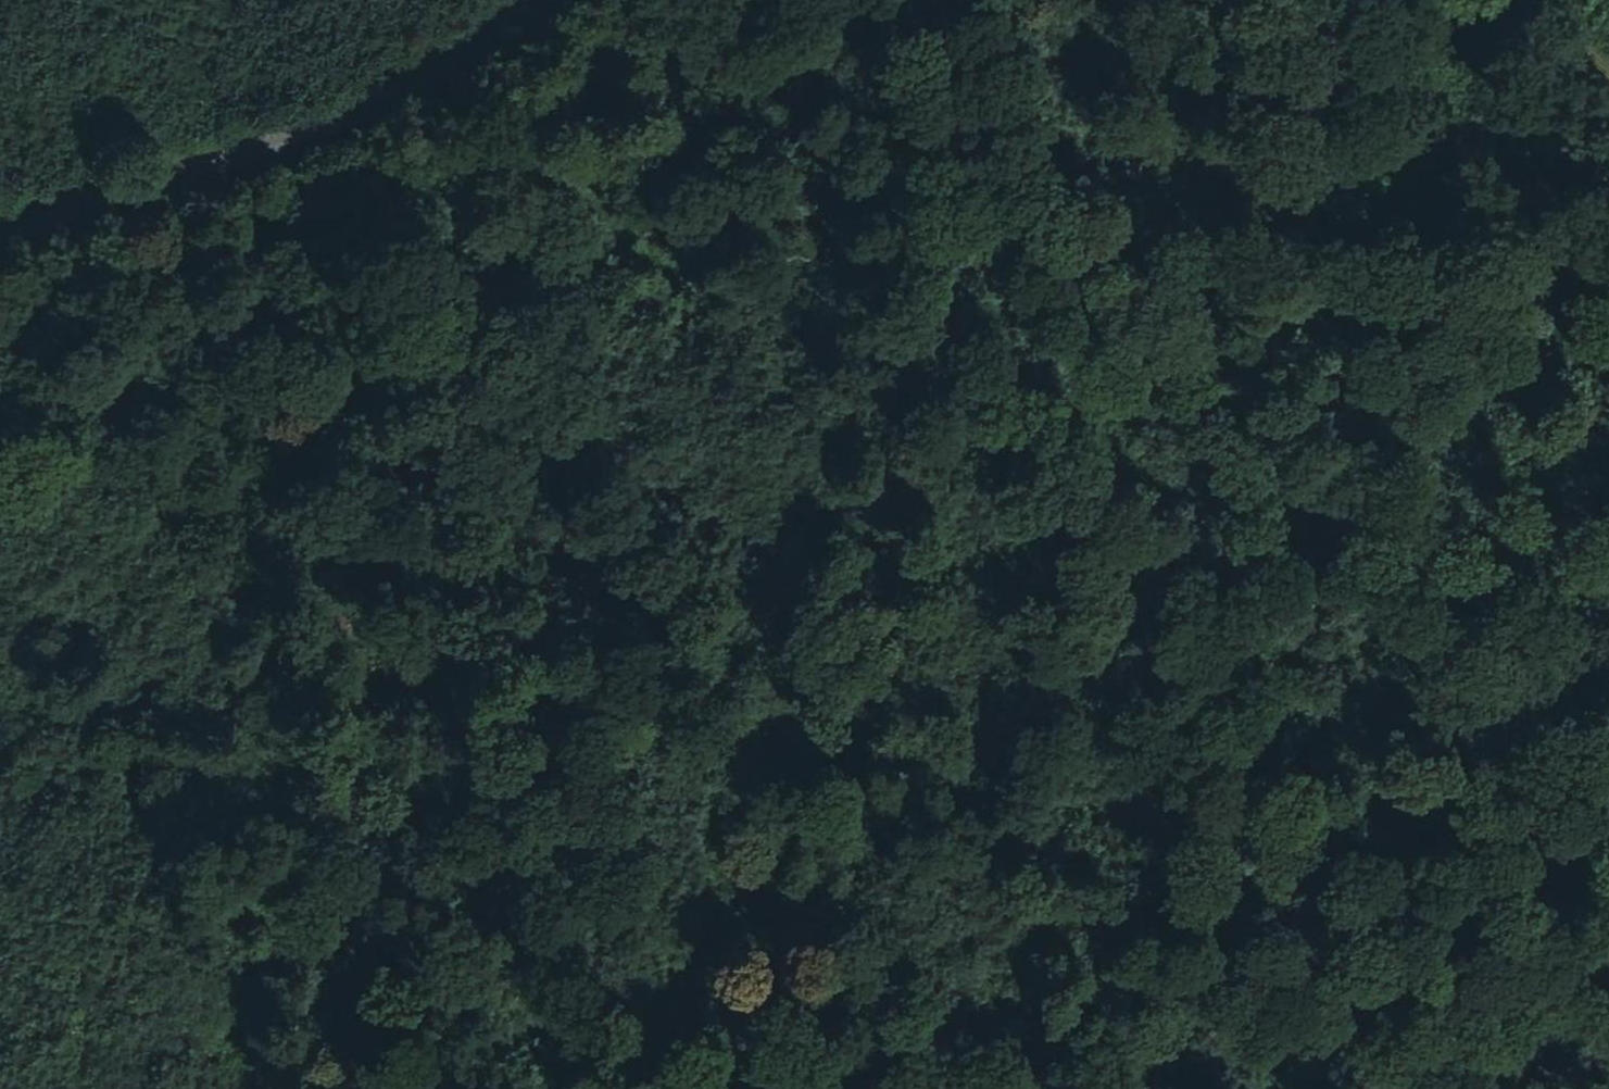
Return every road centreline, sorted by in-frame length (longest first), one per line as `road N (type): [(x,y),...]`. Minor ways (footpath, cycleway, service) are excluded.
road 1 (tertiary): [(0,263),(224,206),(549,30),(561,0)]
road 2 (track): [(1608,85),(1509,0)]

